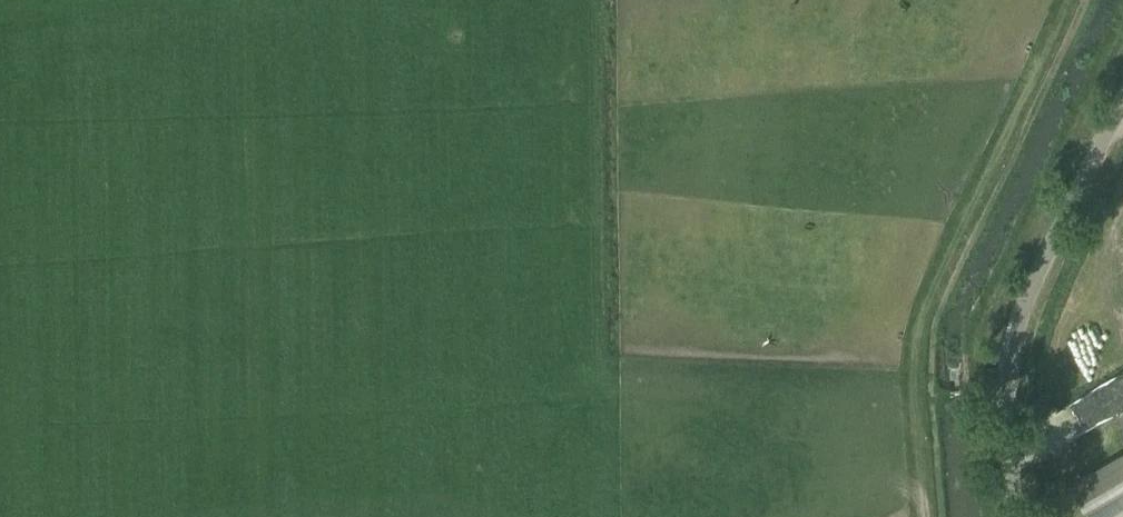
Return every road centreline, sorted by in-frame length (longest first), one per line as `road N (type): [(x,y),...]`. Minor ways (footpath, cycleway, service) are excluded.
road 1 (unclassified): [(1018,516),(1005,374),(1028,283),(1122,58)]

